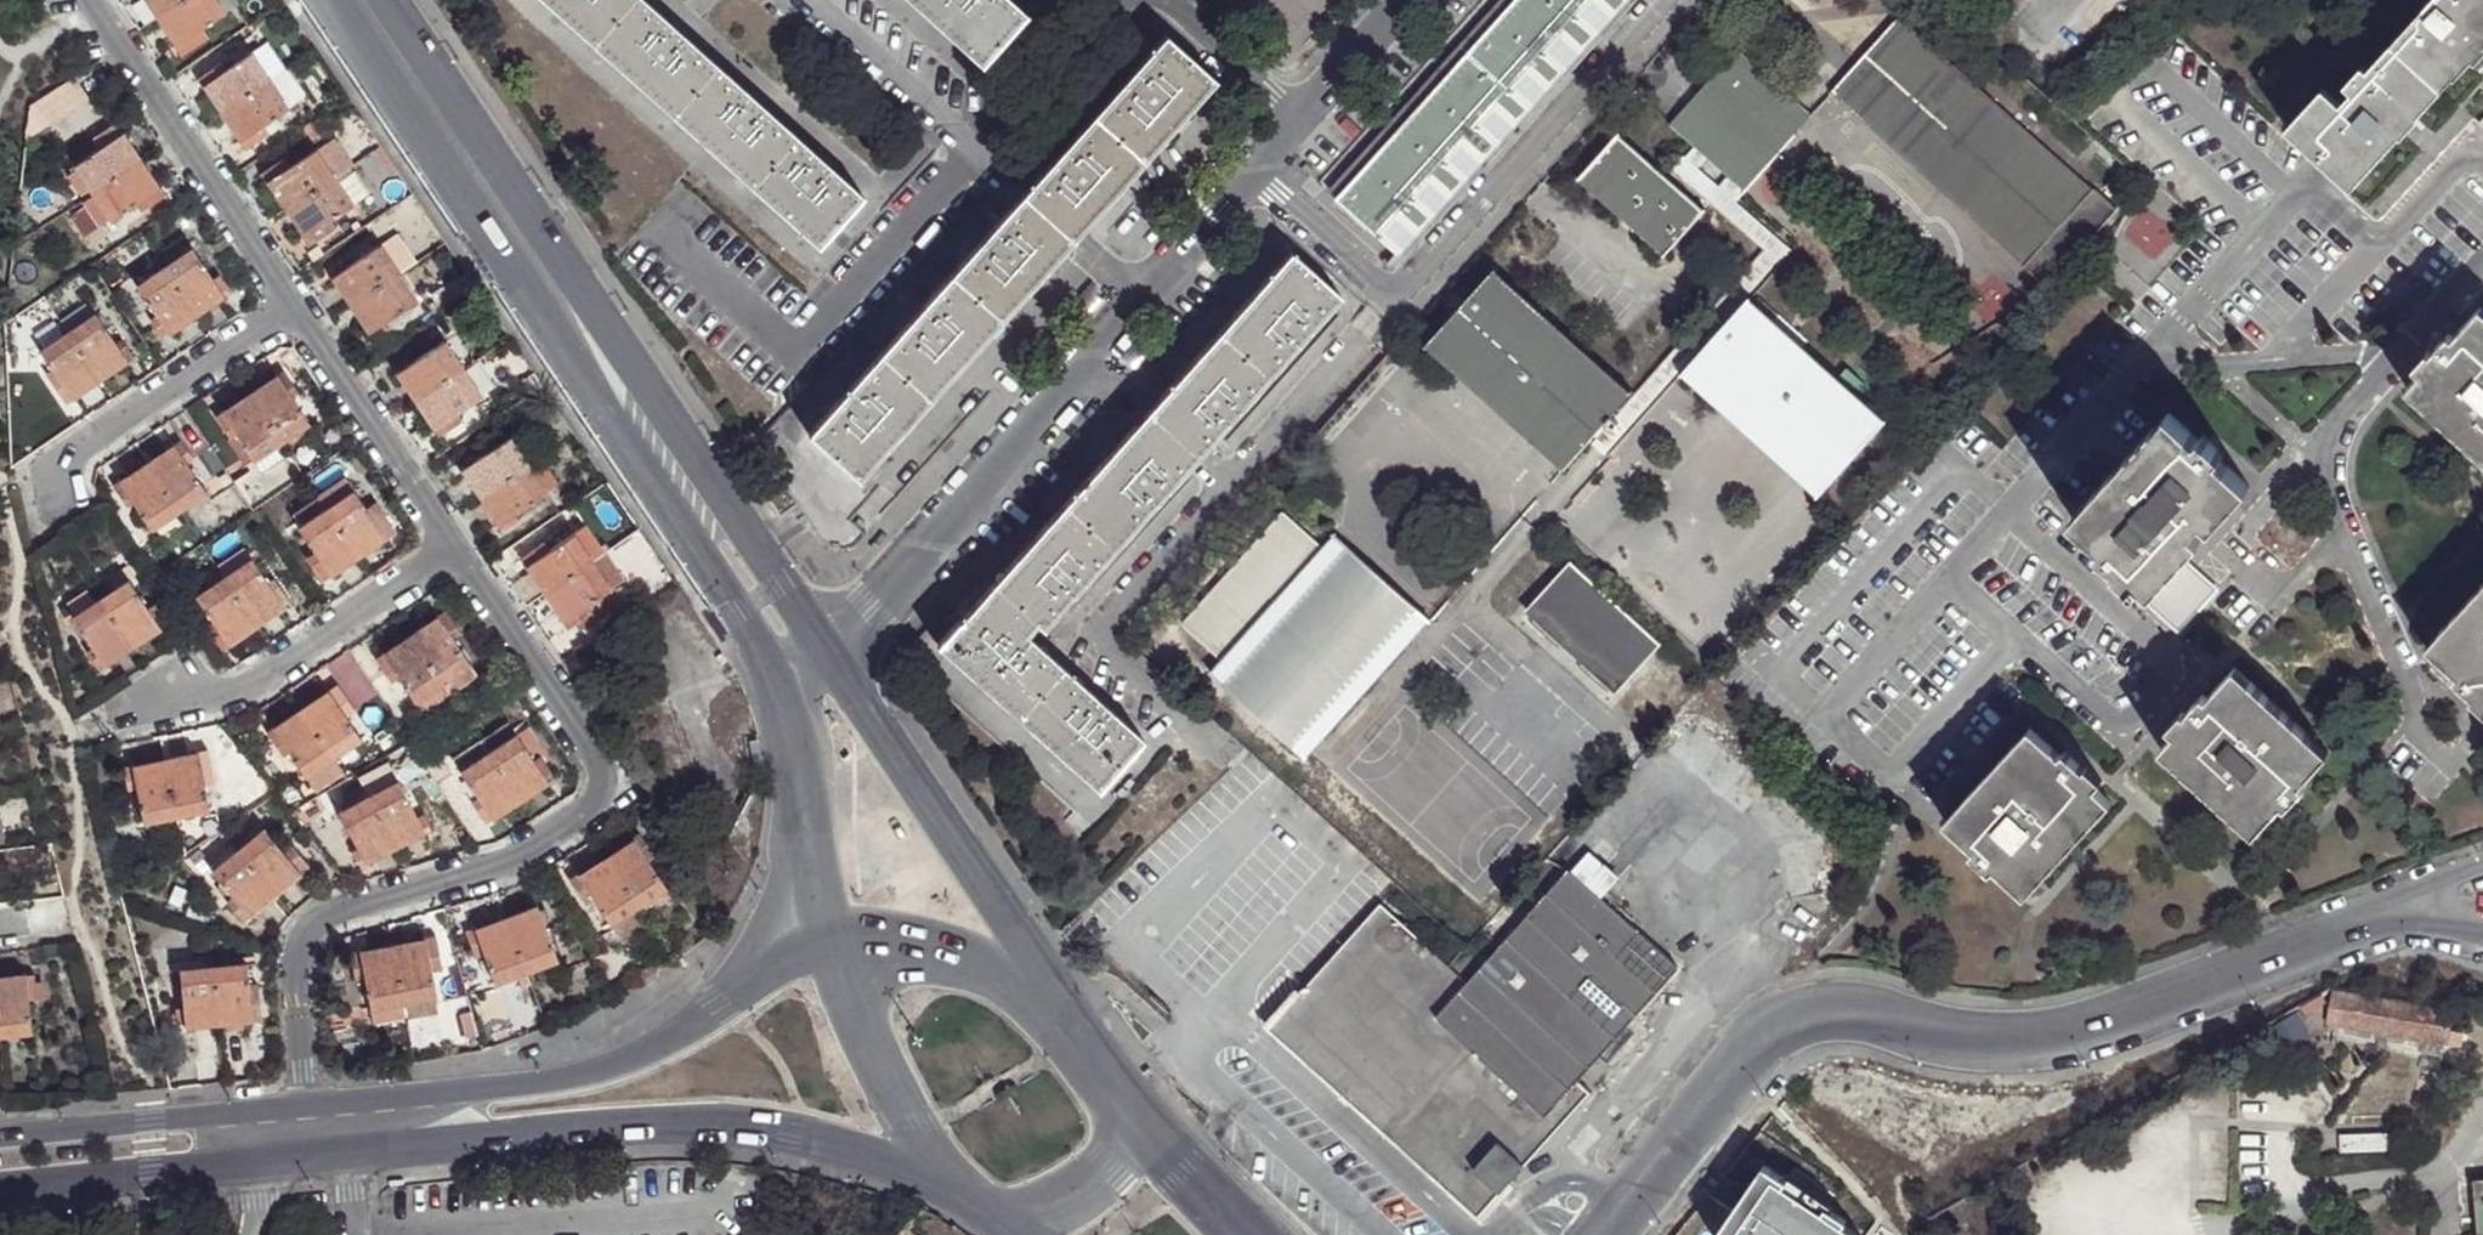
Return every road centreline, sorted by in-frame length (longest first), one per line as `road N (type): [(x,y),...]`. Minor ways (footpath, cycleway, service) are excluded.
road 1 (residential): [(1603,1234),(1746,1049),(1783,1023),(1822,1010),(1869,1013),(1924,1029),(2040,1042),(2356,924),(2482,923)]
road 2 (secondary): [(330,0),(782,688)]
road 3 (residential): [(308,1108),(293,968),(324,925),(512,864),(602,800),(599,756),(449,546)]
road 4 (secondary): [(826,653),(386,0)]
road 5 (secondary): [(313,1162),(628,1131),(719,1132),(887,1164),(999,1217)]
road 6 (residential): [(1665,0),(1407,285),(1380,282),(1255,177)]
road 7 (residential): [(826,653),(877,611),(1146,302)]
road 8 (secondary): [(728,996),(653,1046),(601,1068),(502,1089),(308,1108)]
road 9 (residential): [(983,153),(815,333),(796,341),(779,336),(667,236)]
road 10 (residential): [(72,726),(254,686),(449,546)]
road 11 (secondary): [(1047,1003),(1027,942),(826,653)]
road 12 (residential): [(15,492),(289,310)]
road 13 (secondary): [(829,943),(915,1132),(999,1217)]
road 14 (residential): [(289,310),(109,44)]
road 15 (secondary): [(0,1189),(313,1162)]
road 16 (secondary): [(308,1108),(0,1138)]
road 17 (residential): [(449,546),(289,310)]
road 18 (secondary): [(1047,1003),(978,963),(922,944),(869,937),(829,943)]
road 19 (residential): [(983,153),(815,0)]
road 20 (residential): [(1146,302),(983,153)]
road 21 (residential): [(1126,0),(1103,12),(983,153)]
road 22 (residential): [(1309,114),(1159,0)]
road 23 (secondary): [(782,688),(807,865)]
road 24 (secondary): [(999,1217),(1052,1207),(1089,1187),(1141,1128)]
road 25 (residential): [(1146,302),(1255,177)]
road 26 (secondary): [(1141,1128),(1047,1003)]
road 27 (secondary): [(807,865),(728,996)]
road 28 (residential): [(1309,114),(1407,0)]
road 29 (secondary): [(1241,1234),(1141,1128)]

